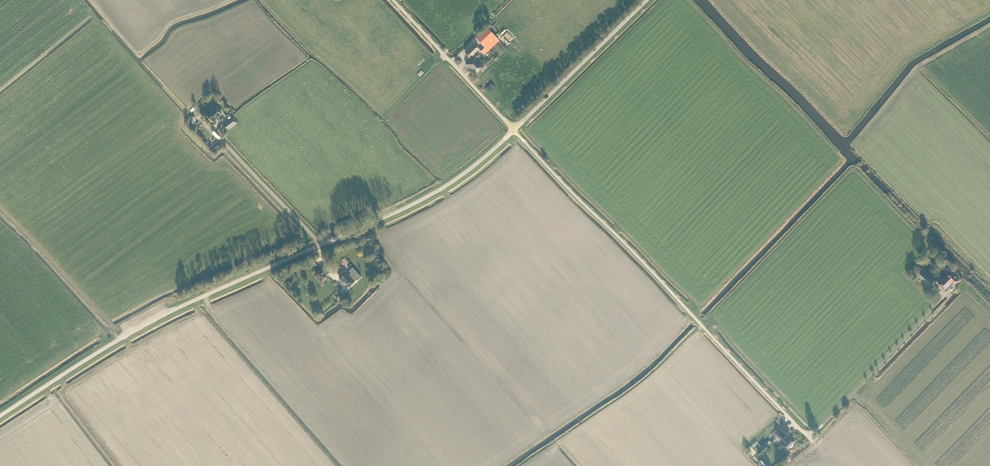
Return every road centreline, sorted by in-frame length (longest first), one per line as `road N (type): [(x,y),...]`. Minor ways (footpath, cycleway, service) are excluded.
road 1 (unclassified): [(0,415),(156,318),(417,202),(514,130)]
road 2 (unclassified): [(822,426),(810,438),(782,410),(514,130)]
road 3 (unclassified): [(514,130),(647,0)]
road 4 (unclassified): [(514,130),(391,0)]
road 5 (track): [(822,426),(941,301)]

